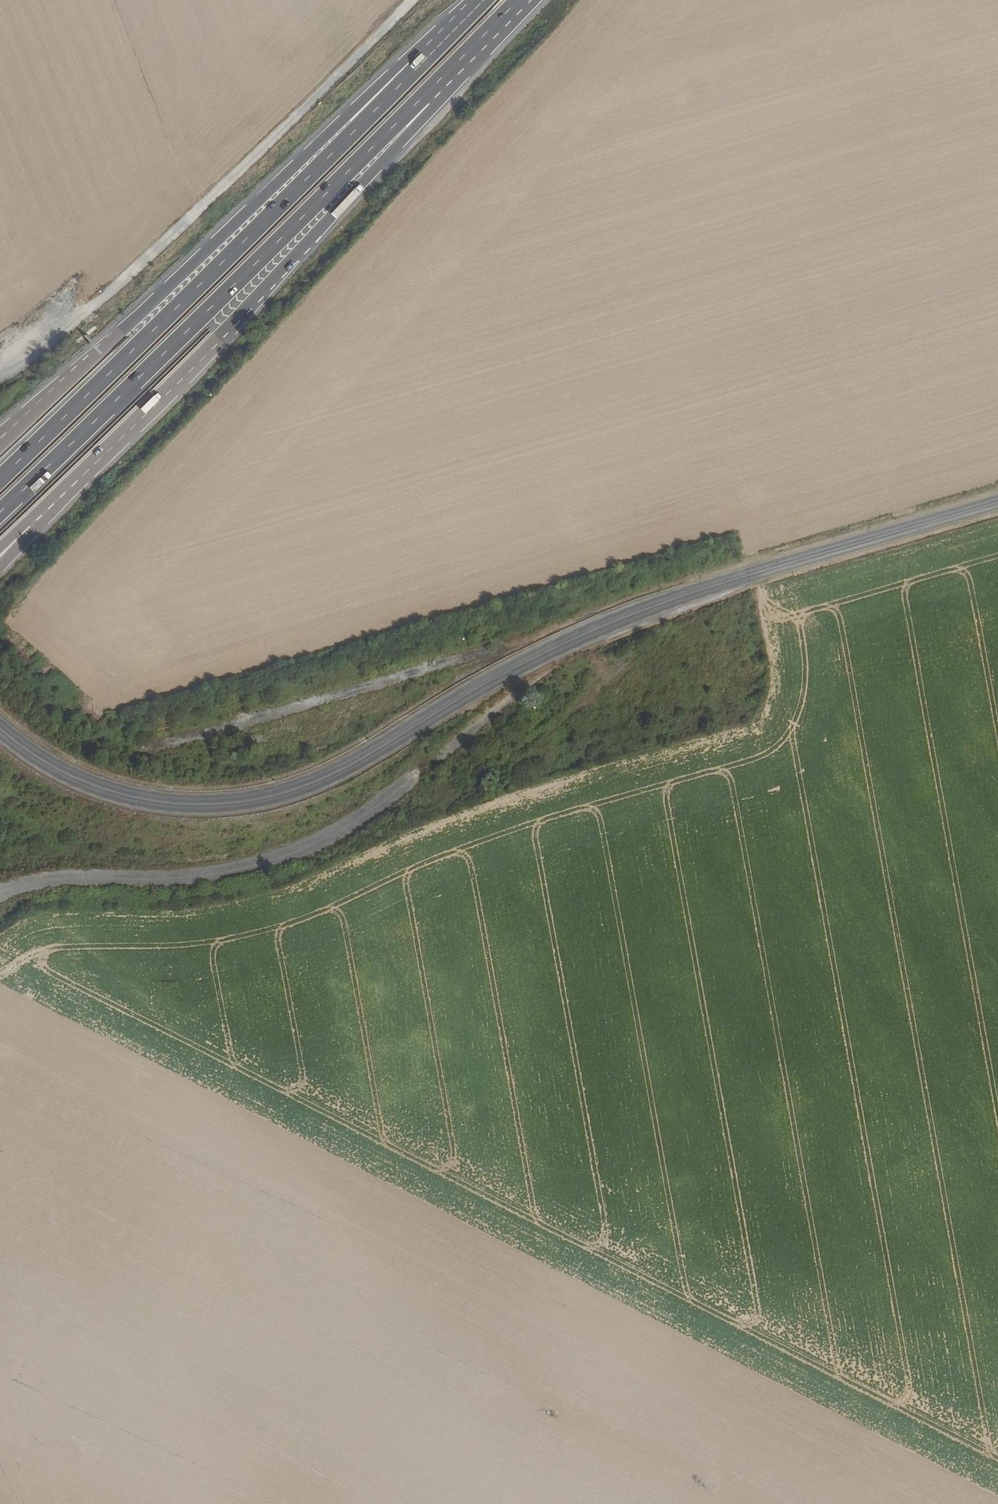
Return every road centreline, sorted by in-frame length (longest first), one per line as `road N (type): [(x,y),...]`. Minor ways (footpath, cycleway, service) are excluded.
road 1 (tertiary): [(997,502),(657,602),(558,644),(286,792),(168,804),(109,792),(0,731)]
road 2 (trunk): [(0,511),(436,84)]
road 3 (trunk): [(28,528),(262,296),(429,113),(436,84)]
road 4 (trunk): [(418,58),(0,475)]
road 5 (trunk): [(418,58),(378,84),(0,442)]
road 6 (track): [(416,0),(21,369),(0,379)]

